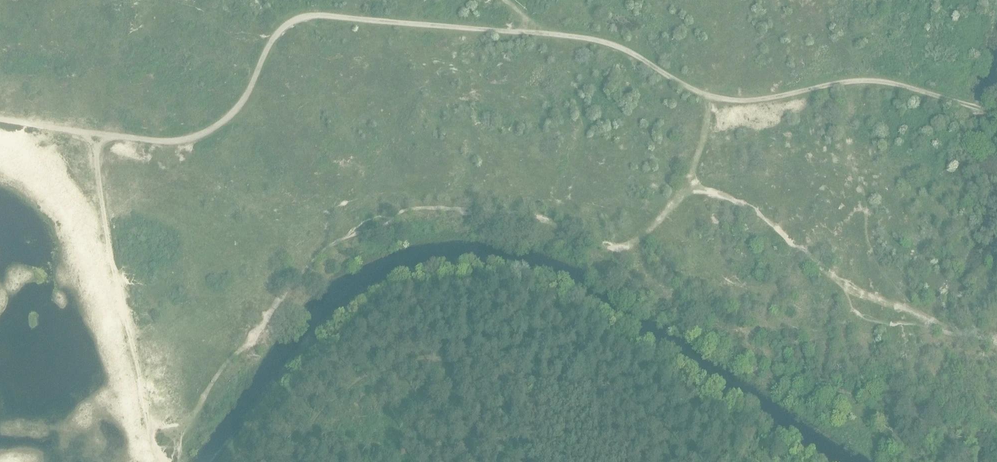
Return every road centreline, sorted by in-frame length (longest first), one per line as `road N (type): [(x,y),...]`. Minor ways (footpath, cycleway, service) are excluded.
road 1 (track): [(712,98),(638,55),(590,39),(302,16),(275,34),(244,96),(205,131),(173,139),(97,131)]
road 2 (track): [(996,113),(867,80),(750,101),(712,98)]

